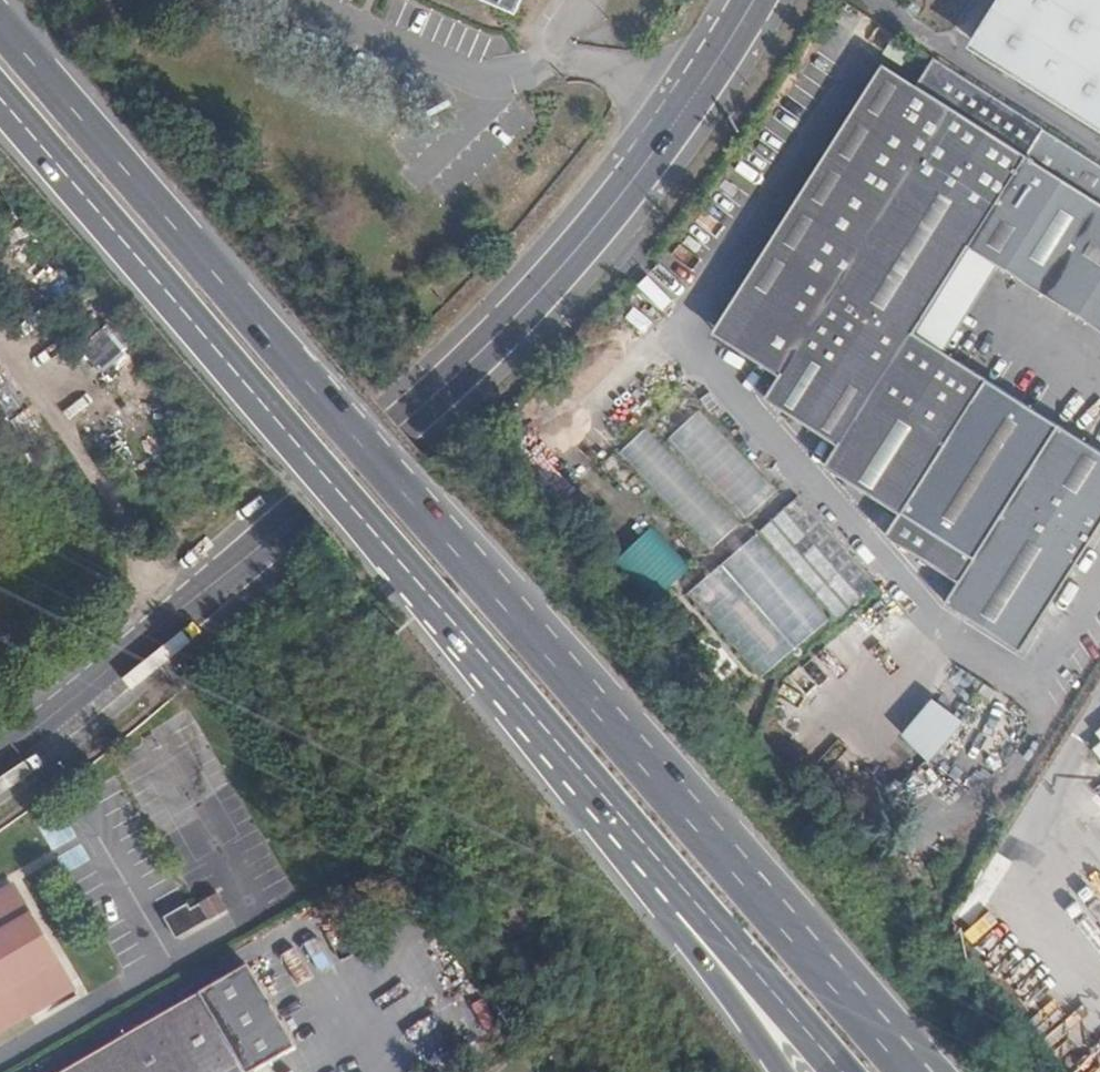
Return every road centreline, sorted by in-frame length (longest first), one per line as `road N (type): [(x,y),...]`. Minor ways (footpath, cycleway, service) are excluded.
road 1 (trunk): [(789,920),(508,613),(0,29)]
road 2 (secondary): [(0,756),(259,553),(300,507),(492,340),(643,169),(756,0)]
road 3 (trunk): [(0,99),(309,450),(614,823)]
road 4 (trunk): [(614,823),(644,879),(789,1071)]
road 5 (motorway): [(918,1071),(789,920)]
road 6 (trunk): [(614,823),(750,955)]
road 7 (track): [(0,612),(92,582),(163,635)]
road 8 (motorway): [(750,955),(852,1071)]

